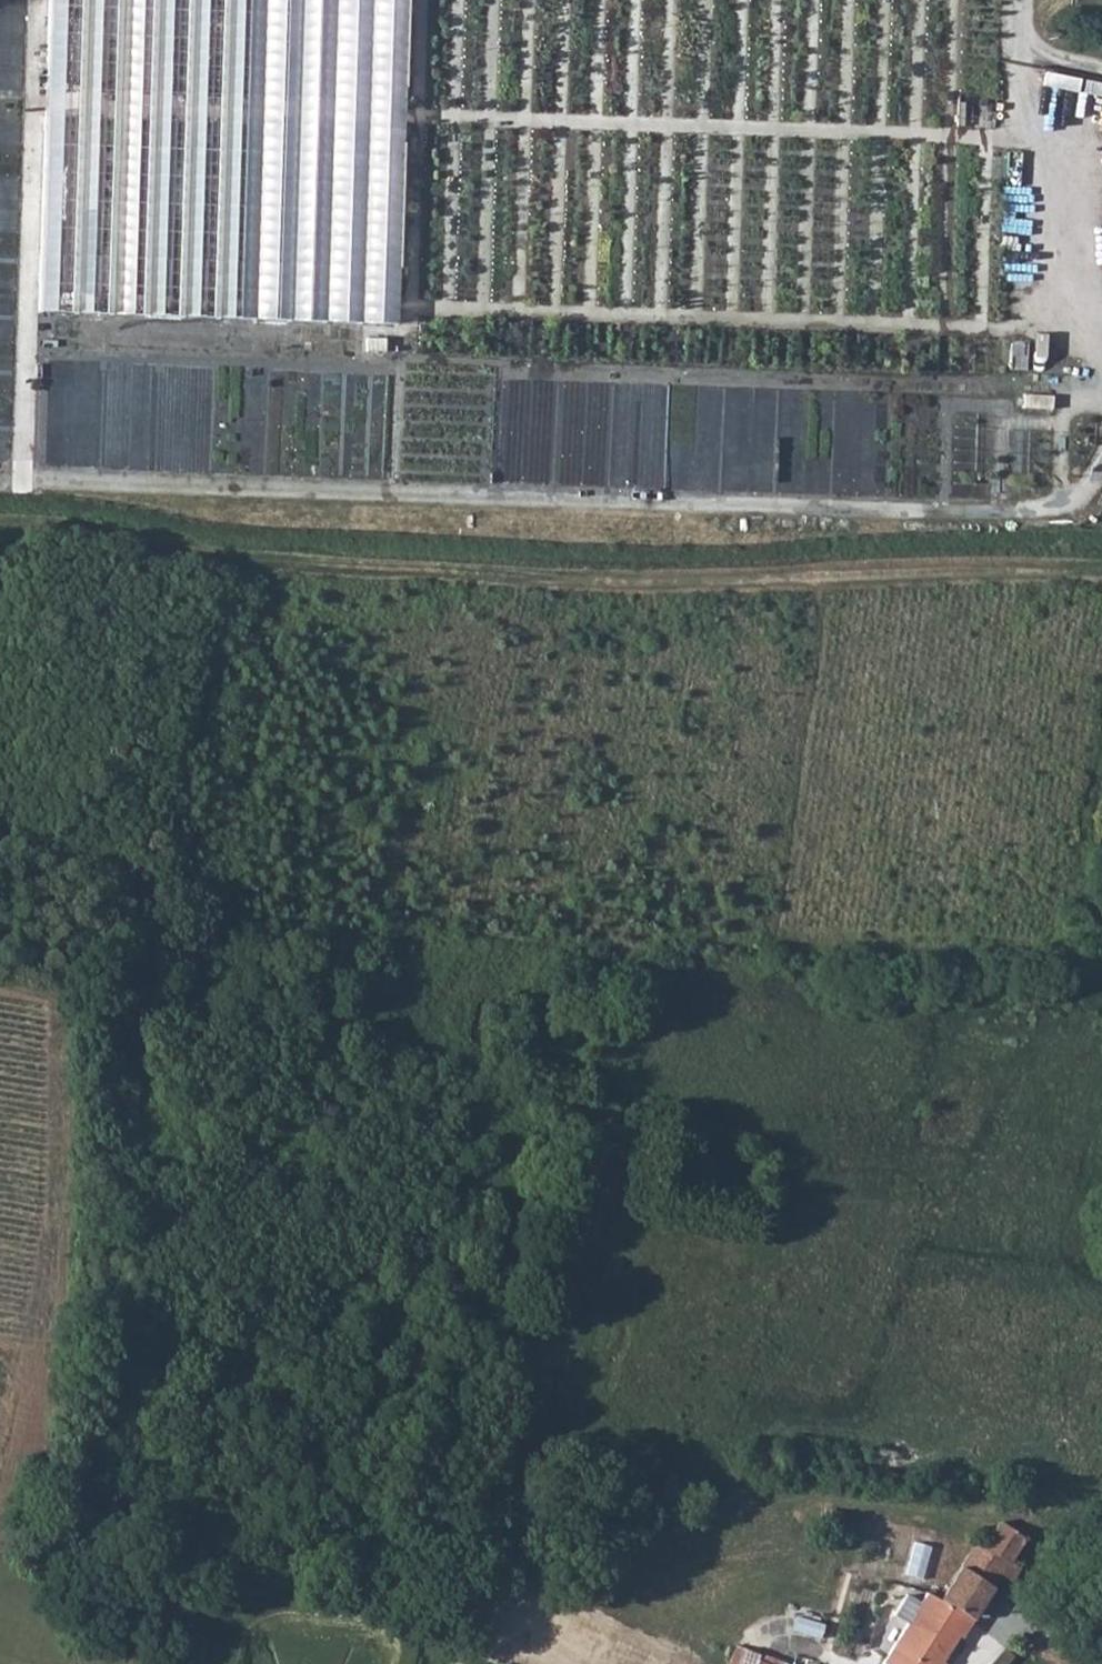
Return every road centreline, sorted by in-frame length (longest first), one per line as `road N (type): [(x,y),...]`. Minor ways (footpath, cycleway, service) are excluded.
road 1 (track): [(1101,569),(706,579),(209,554),(35,526),(0,534)]

